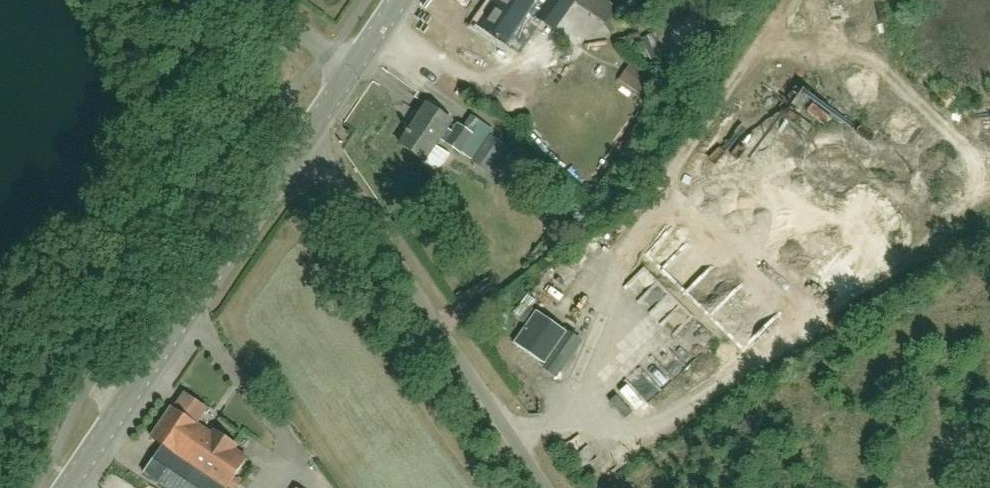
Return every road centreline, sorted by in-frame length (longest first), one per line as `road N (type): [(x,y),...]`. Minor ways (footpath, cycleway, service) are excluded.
road 1 (unclassified): [(547,487),(340,176),(309,144)]
road 2 (tertiary): [(77,487),(309,144)]

